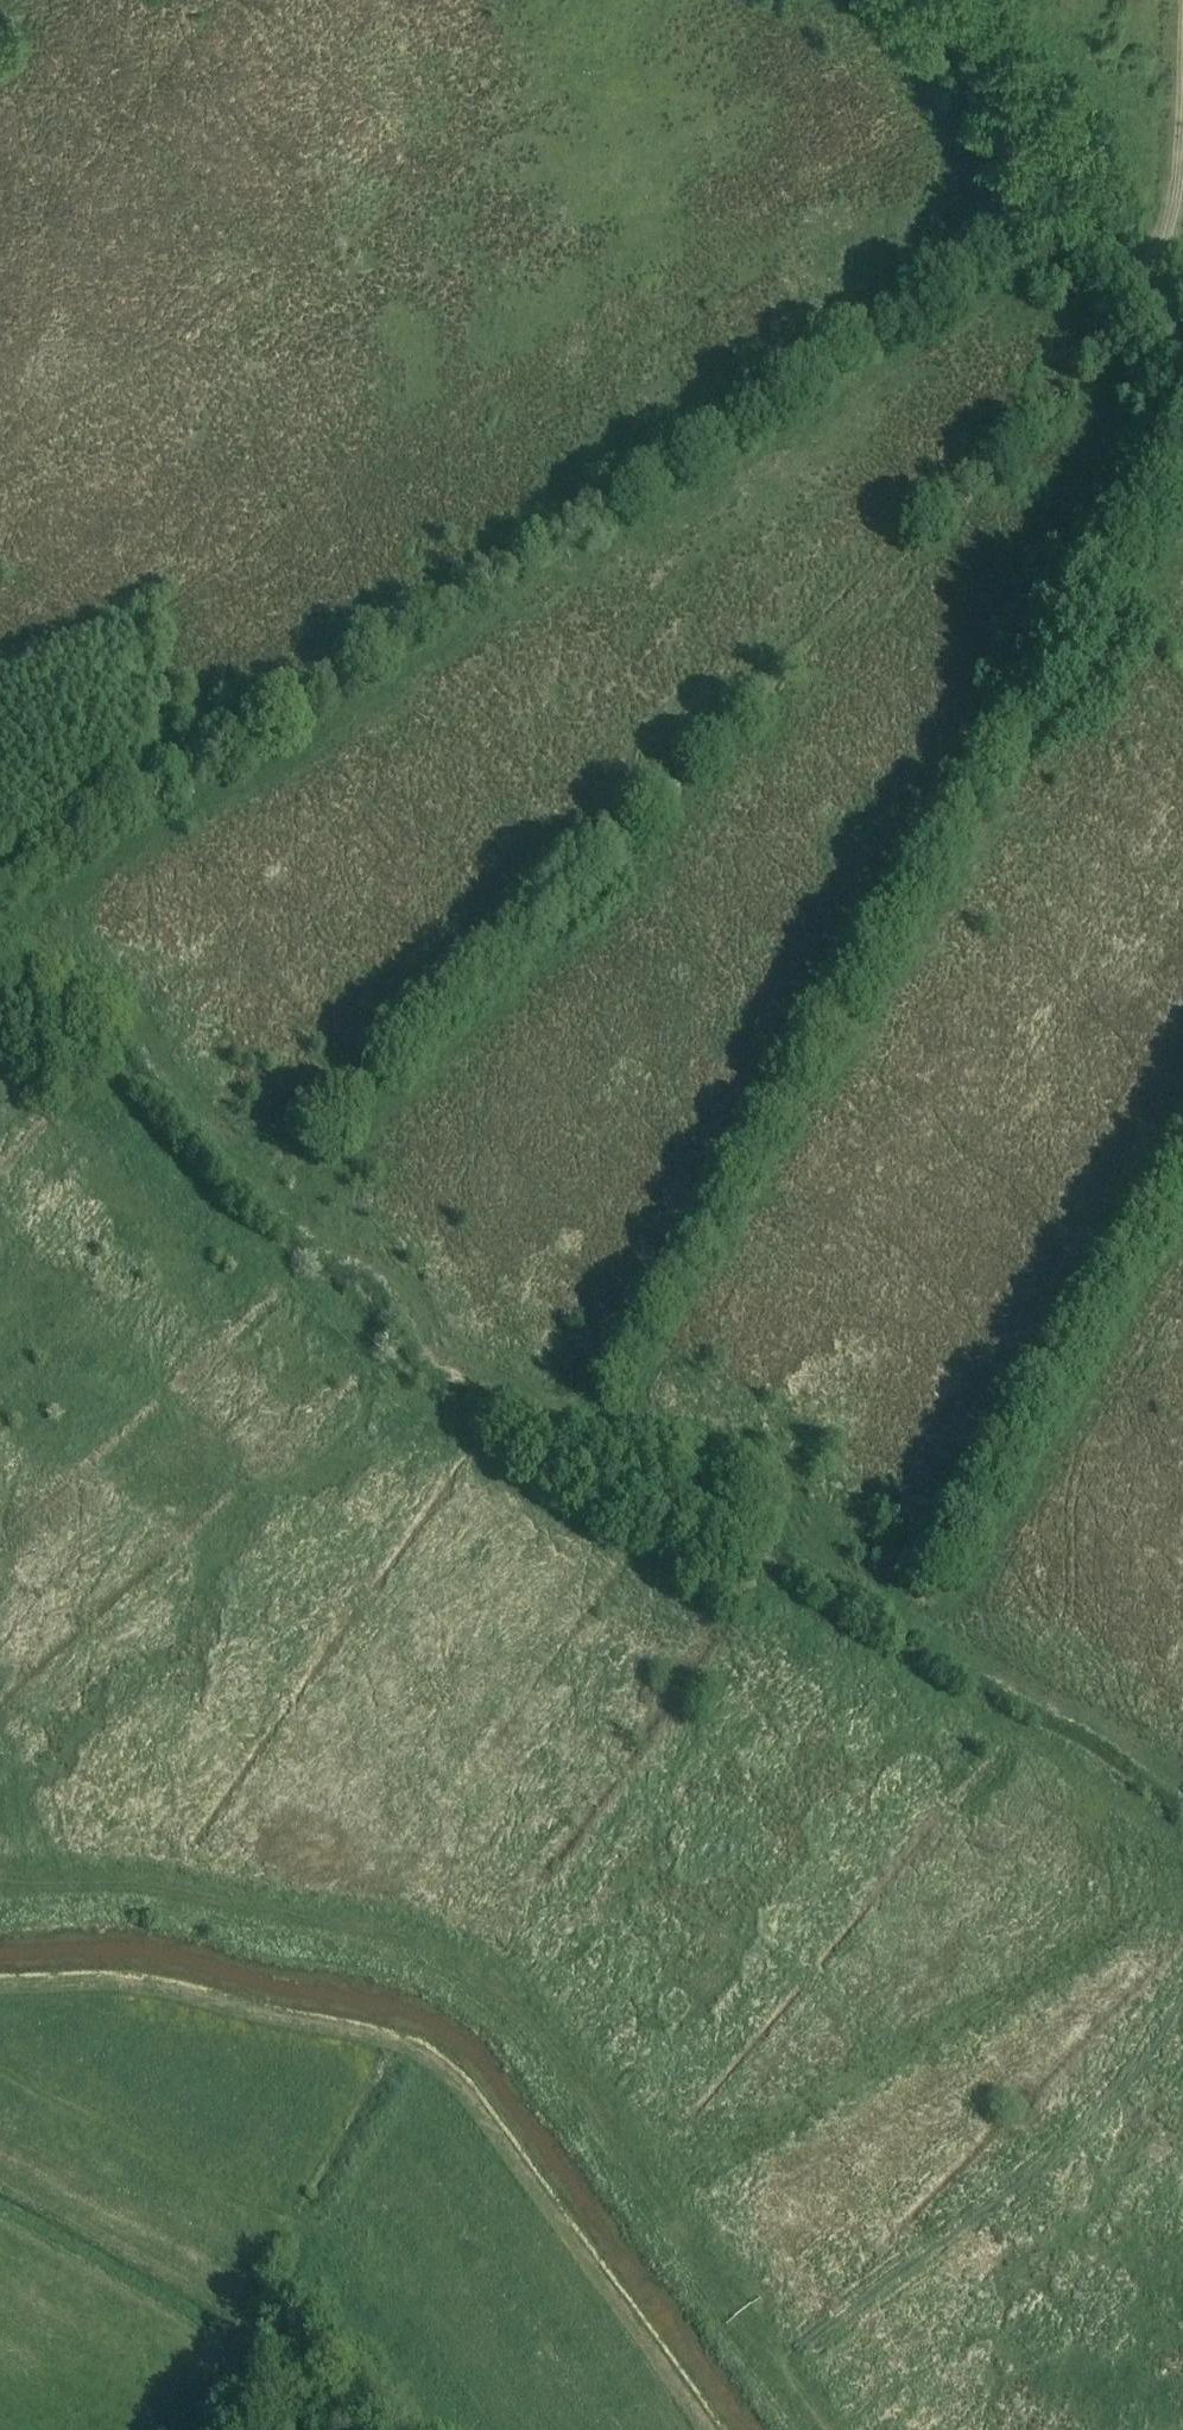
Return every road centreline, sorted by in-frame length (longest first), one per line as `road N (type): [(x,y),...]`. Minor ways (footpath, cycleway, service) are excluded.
road 1 (track): [(0,1986),(123,1981),(177,1990),(404,2044),(447,2070),(709,2429)]
road 2 (track): [(1182,352),(1156,313),(1152,289),(1176,203),(1182,129)]

